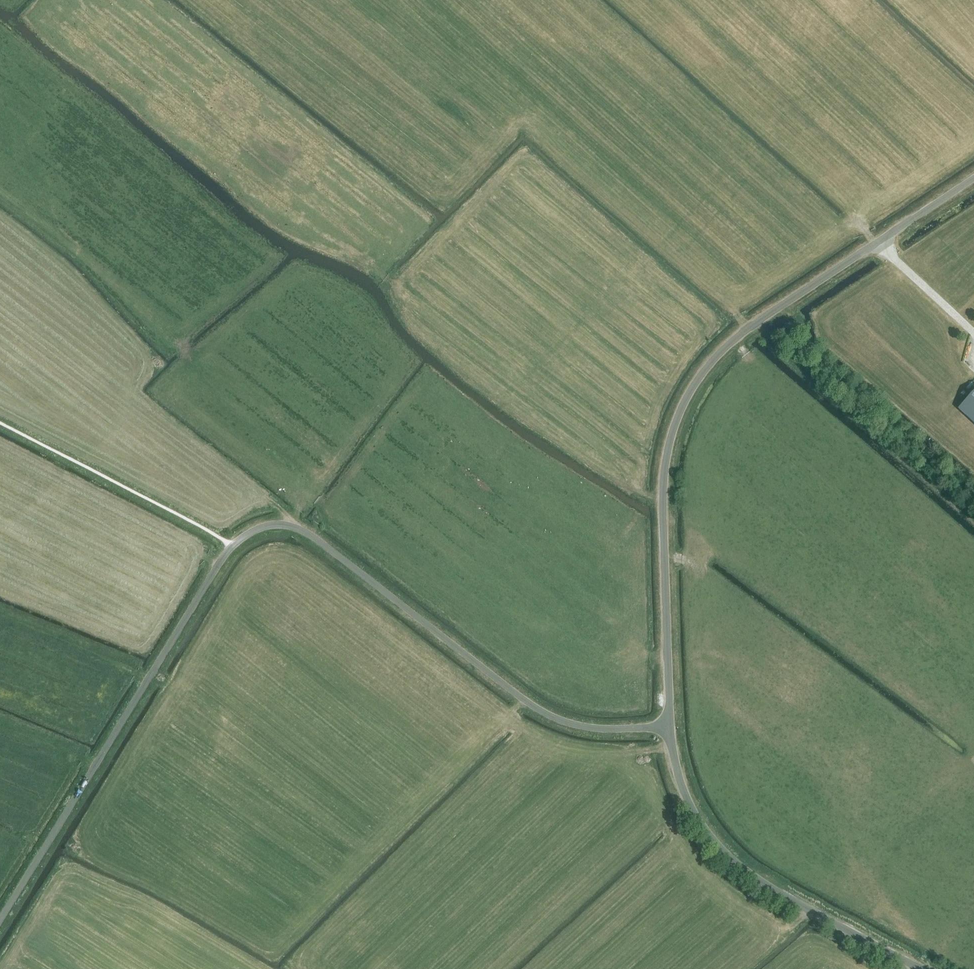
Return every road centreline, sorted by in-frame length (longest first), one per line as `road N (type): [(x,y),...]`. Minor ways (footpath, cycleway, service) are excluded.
road 1 (unclassified): [(0,920),(219,562),(255,531),(281,528),(316,543),(540,714),(597,729),(671,727)]
road 2 (unclassified): [(671,727),(664,486),(689,396),(745,331),(973,178)]
road 3 (unclassified): [(923,968),(759,883),(727,857),(679,781),(671,727)]

